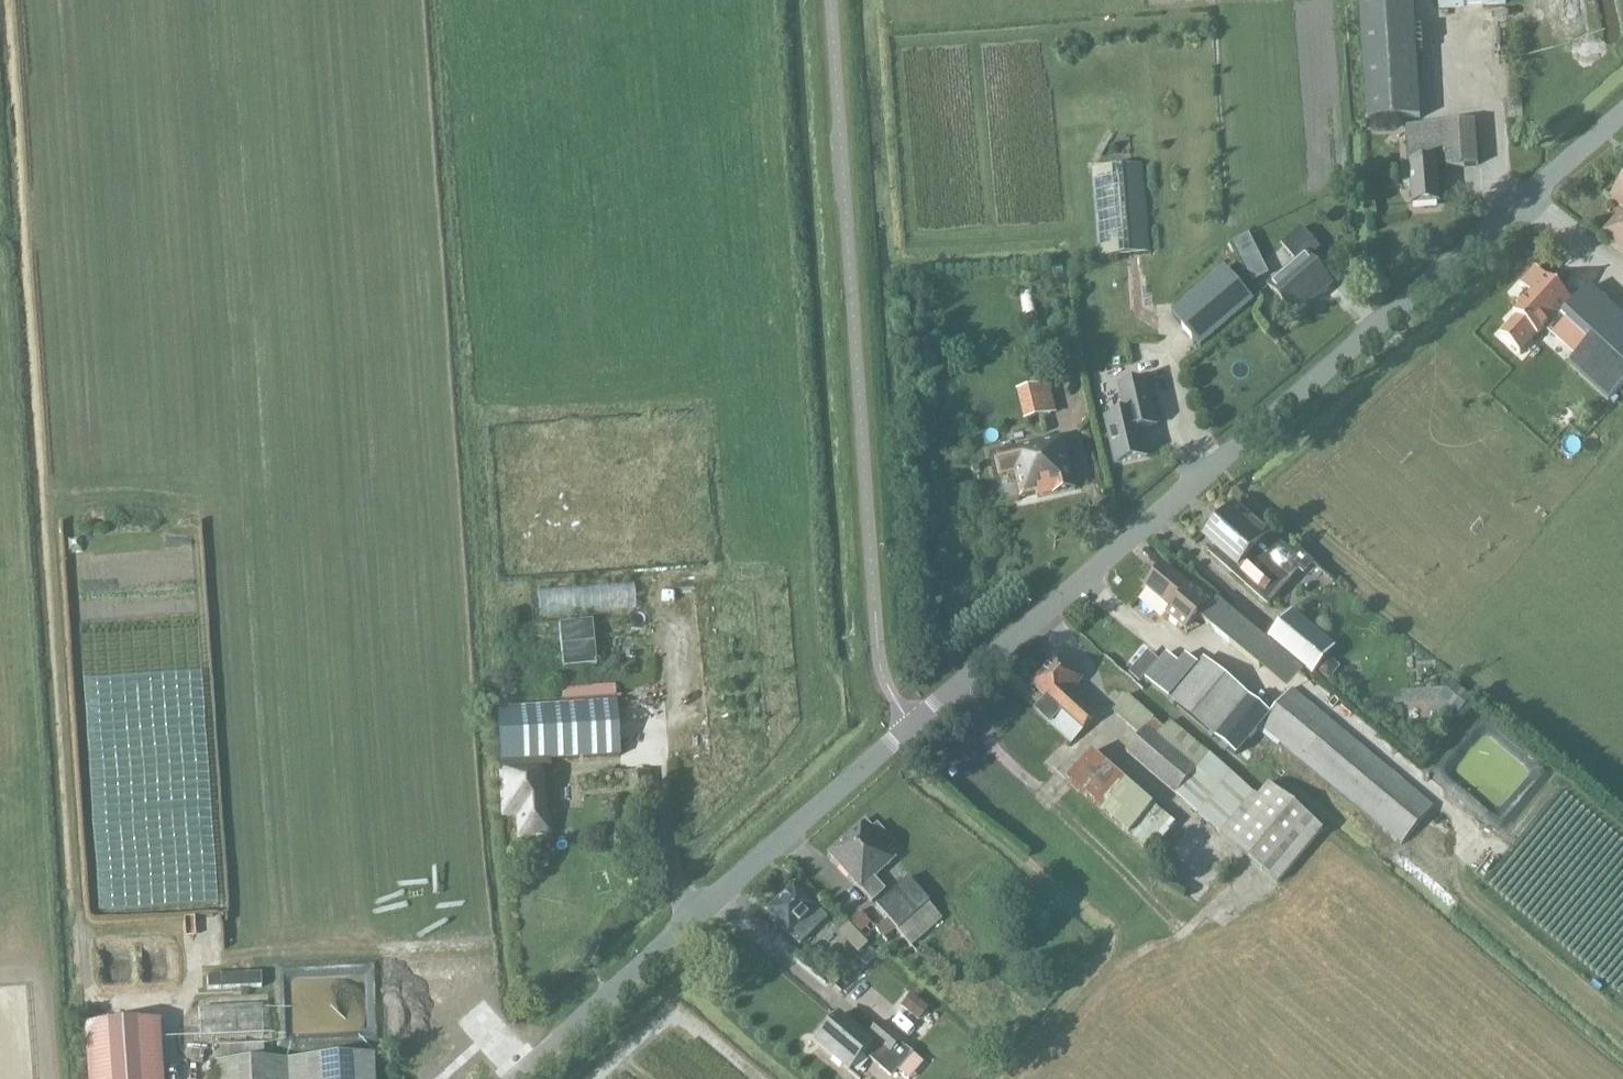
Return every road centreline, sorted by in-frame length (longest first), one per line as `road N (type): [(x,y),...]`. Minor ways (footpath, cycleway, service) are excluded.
road 1 (unclassified): [(517,1078),(1622,114)]

